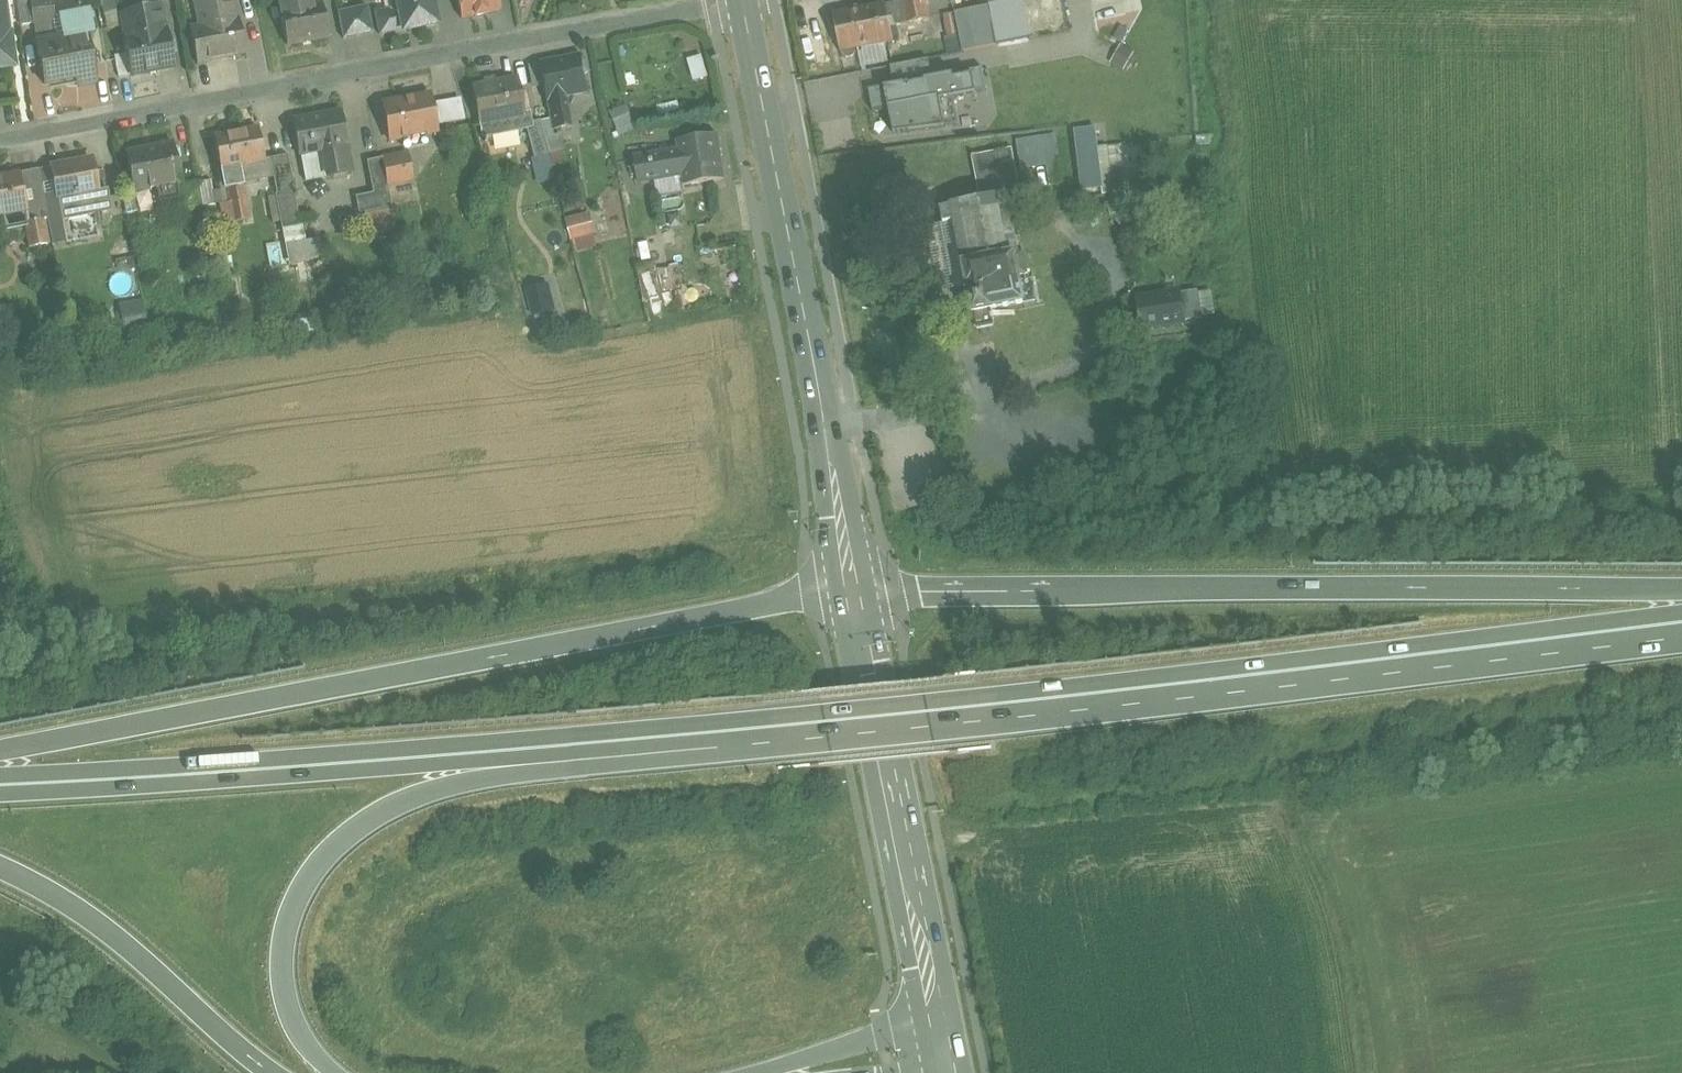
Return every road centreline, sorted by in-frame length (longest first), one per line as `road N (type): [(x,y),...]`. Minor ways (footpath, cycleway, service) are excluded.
road 1 (trunk): [(518,754),(1000,710),(1681,627)]
road 2 (trunk): [(855,593),(302,689),(0,759)]
road 3 (trunk): [(1681,595),(855,593)]
road 4 (residential): [(0,133),(743,3)]
road 5 (secondary): [(743,3),(855,593)]
road 6 (trunk): [(0,783),(518,754)]
road 7 (trunk): [(348,1072),(321,1053),(290,1010),(280,955),(286,903),(300,871),(358,814),(518,754)]
road 8 (secondary): [(938,1030),(855,593)]
road 9 (trunk): [(0,859),(132,940),(276,1072)]
road 10 (trunk): [(938,1030),(789,1072)]

